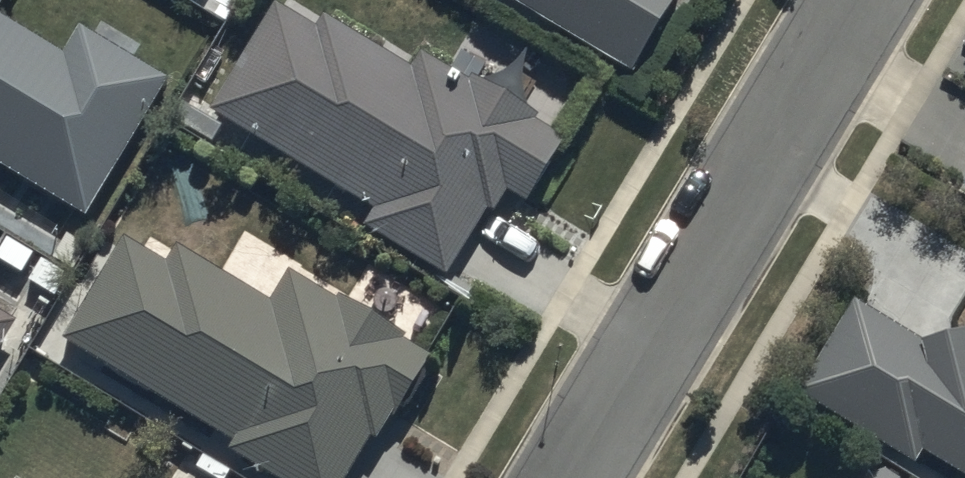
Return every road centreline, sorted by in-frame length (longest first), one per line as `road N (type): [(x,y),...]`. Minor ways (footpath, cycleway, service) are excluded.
road 1 (residential): [(849,0),(569,477)]

